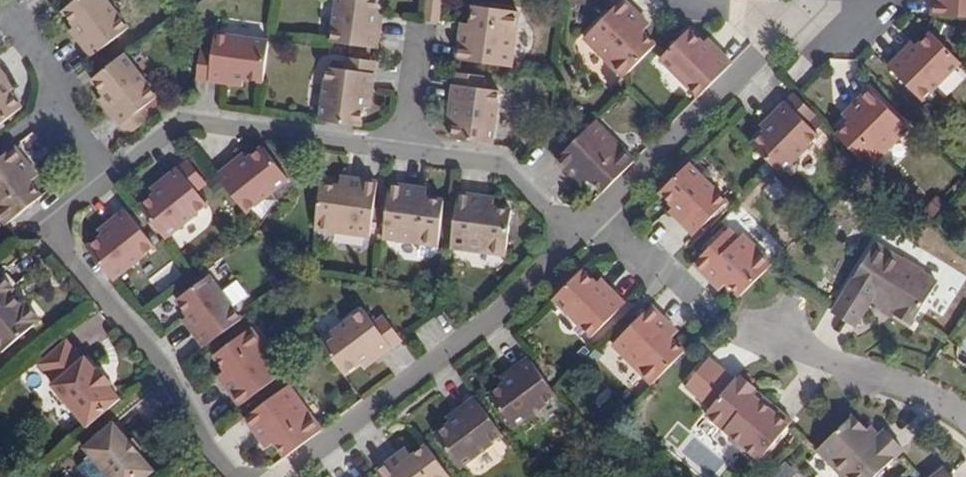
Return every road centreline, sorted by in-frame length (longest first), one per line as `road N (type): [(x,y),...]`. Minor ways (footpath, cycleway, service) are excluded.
road 1 (residential): [(586,227),(502,159),(183,113),(105,172)]
road 2 (residential): [(105,172),(44,217),(171,363),(209,433),(249,476)]
road 3 (residential): [(586,227),(298,476)]
road 4 (residential): [(784,39),(599,214)]
road 5 (residential): [(965,420),(776,348)]
road 6 (residential): [(105,172),(51,105),(51,73),(11,17)]

